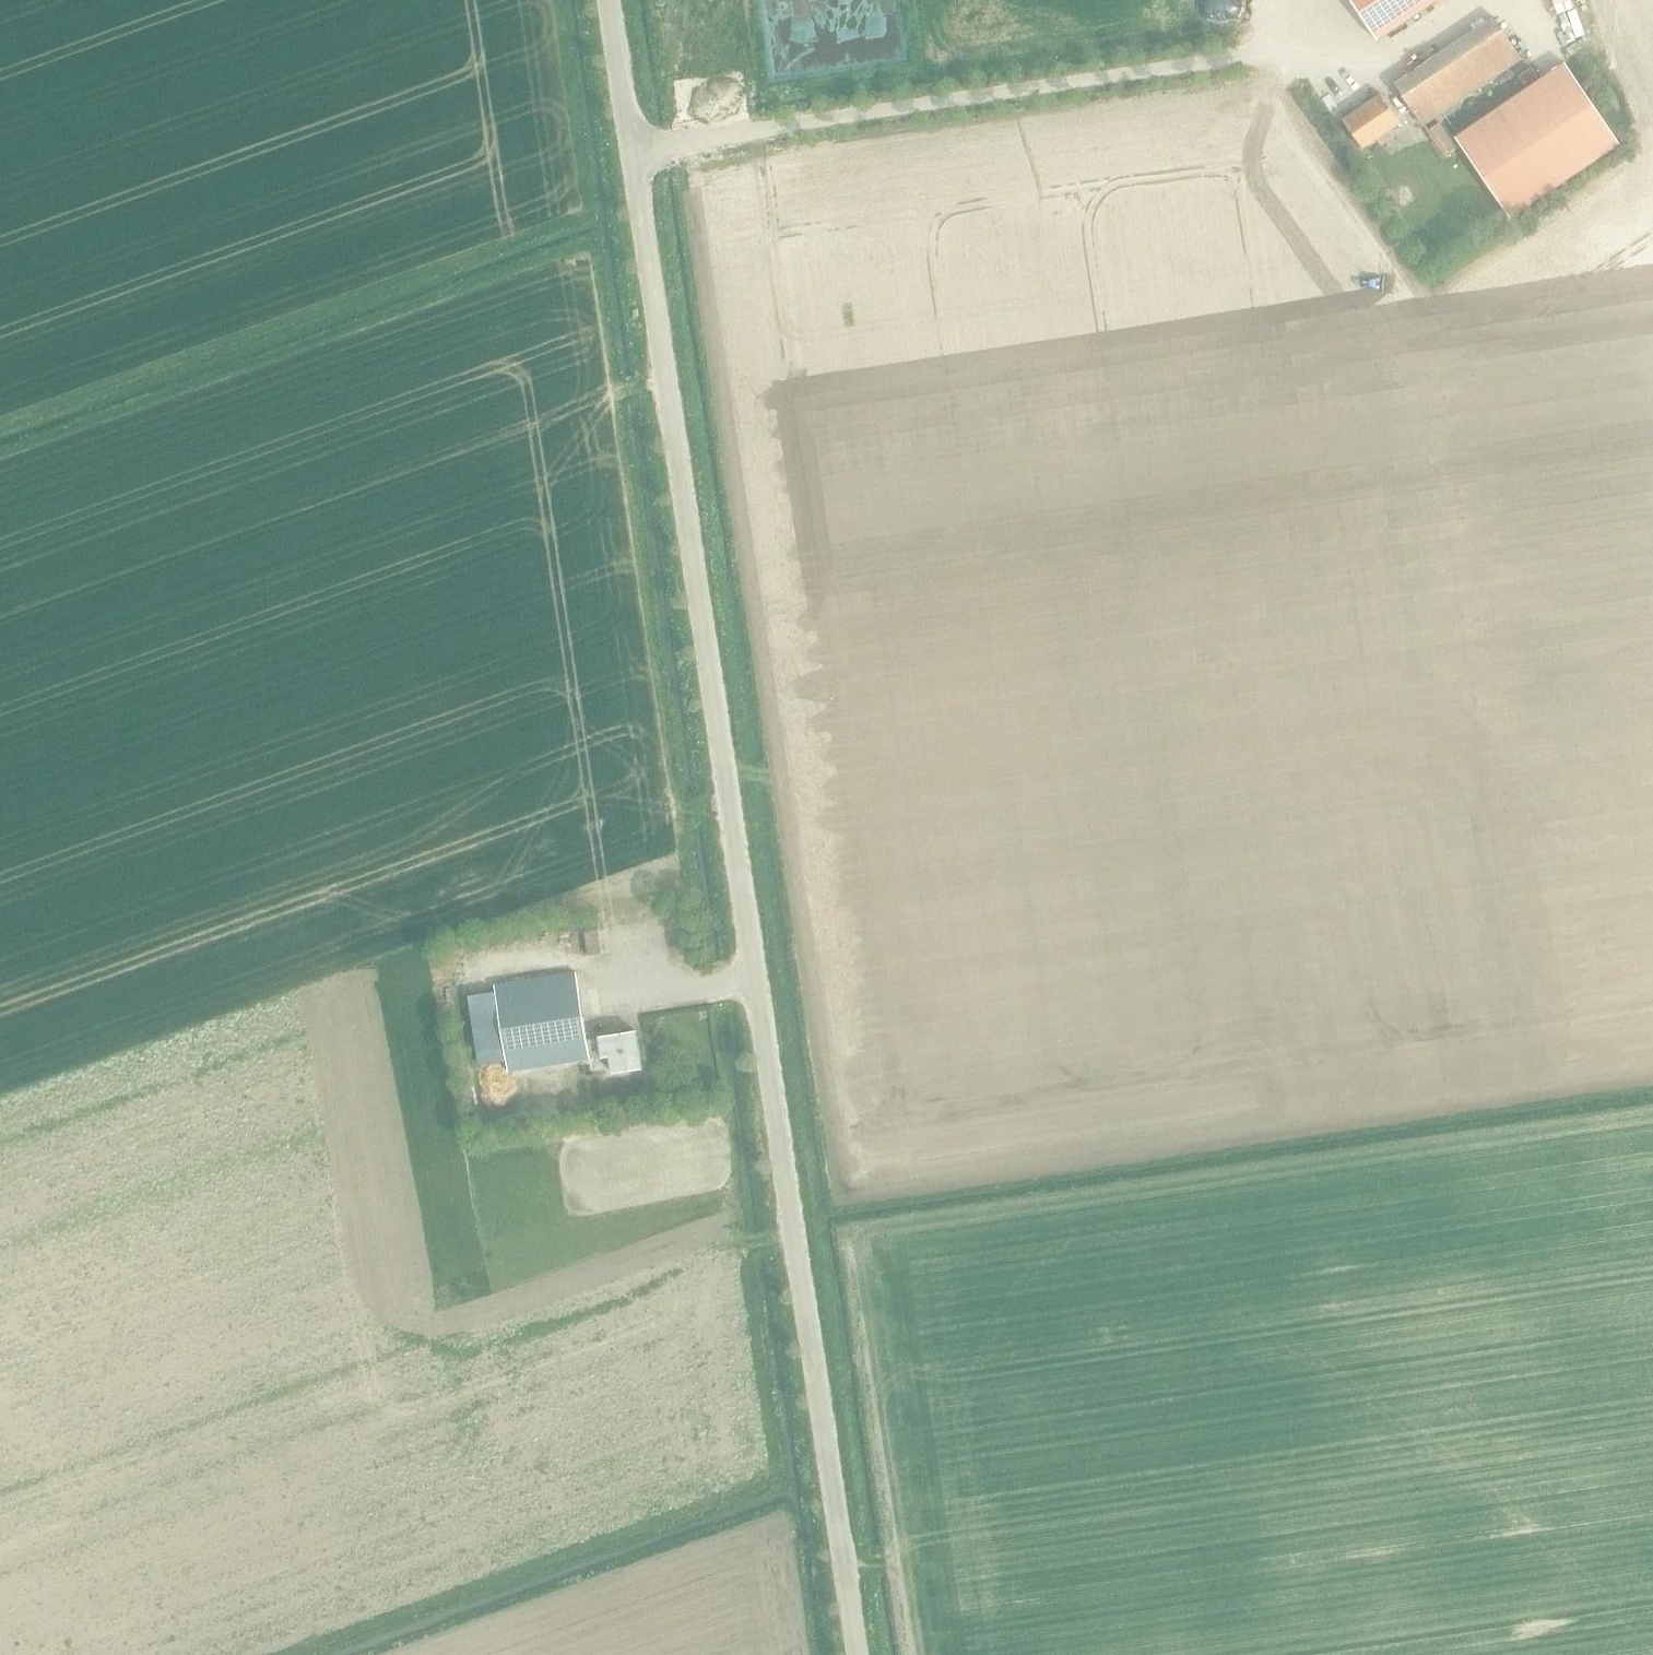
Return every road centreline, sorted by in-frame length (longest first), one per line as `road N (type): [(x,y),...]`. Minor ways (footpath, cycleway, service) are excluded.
road 1 (unclassified): [(856,1654),(612,0)]

